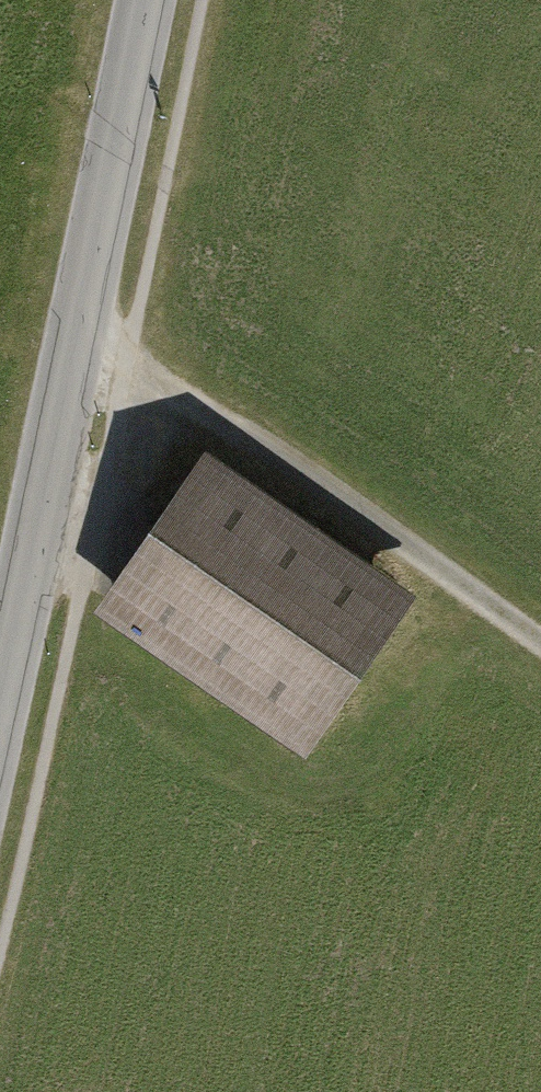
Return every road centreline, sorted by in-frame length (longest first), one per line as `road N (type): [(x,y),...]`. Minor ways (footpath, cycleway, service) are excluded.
road 1 (tertiary): [(149,0),(0,695)]
road 2 (track): [(74,346),(127,361),(540,638)]

